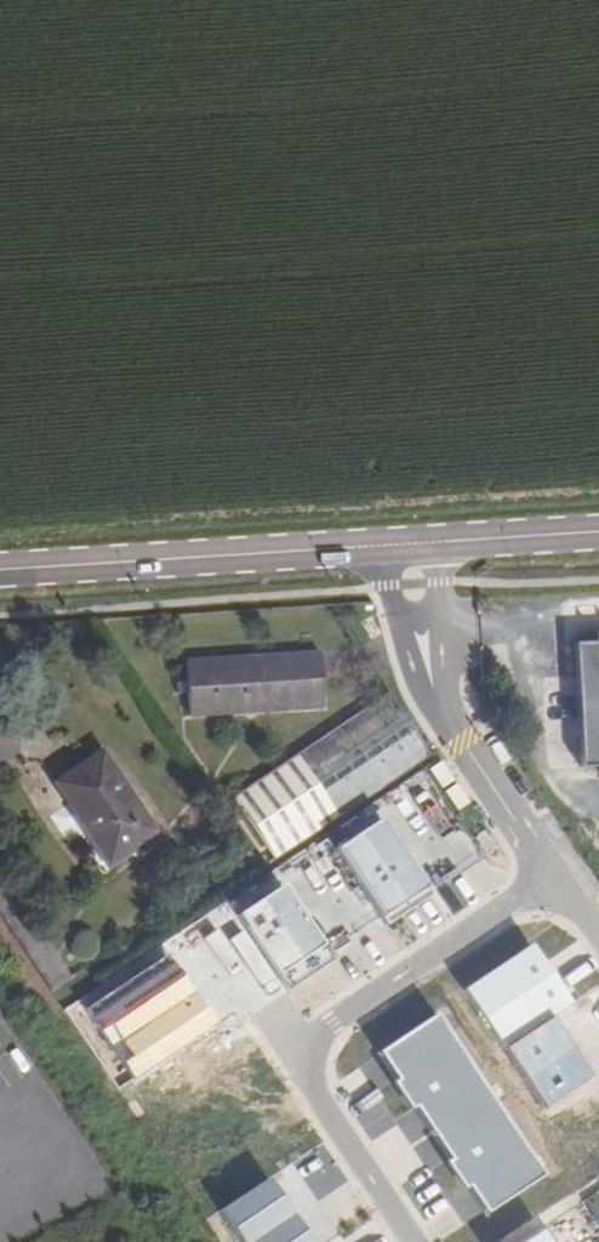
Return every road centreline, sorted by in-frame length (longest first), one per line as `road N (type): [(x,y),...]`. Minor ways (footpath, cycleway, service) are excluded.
road 1 (tertiary): [(0,582),(598,537)]

